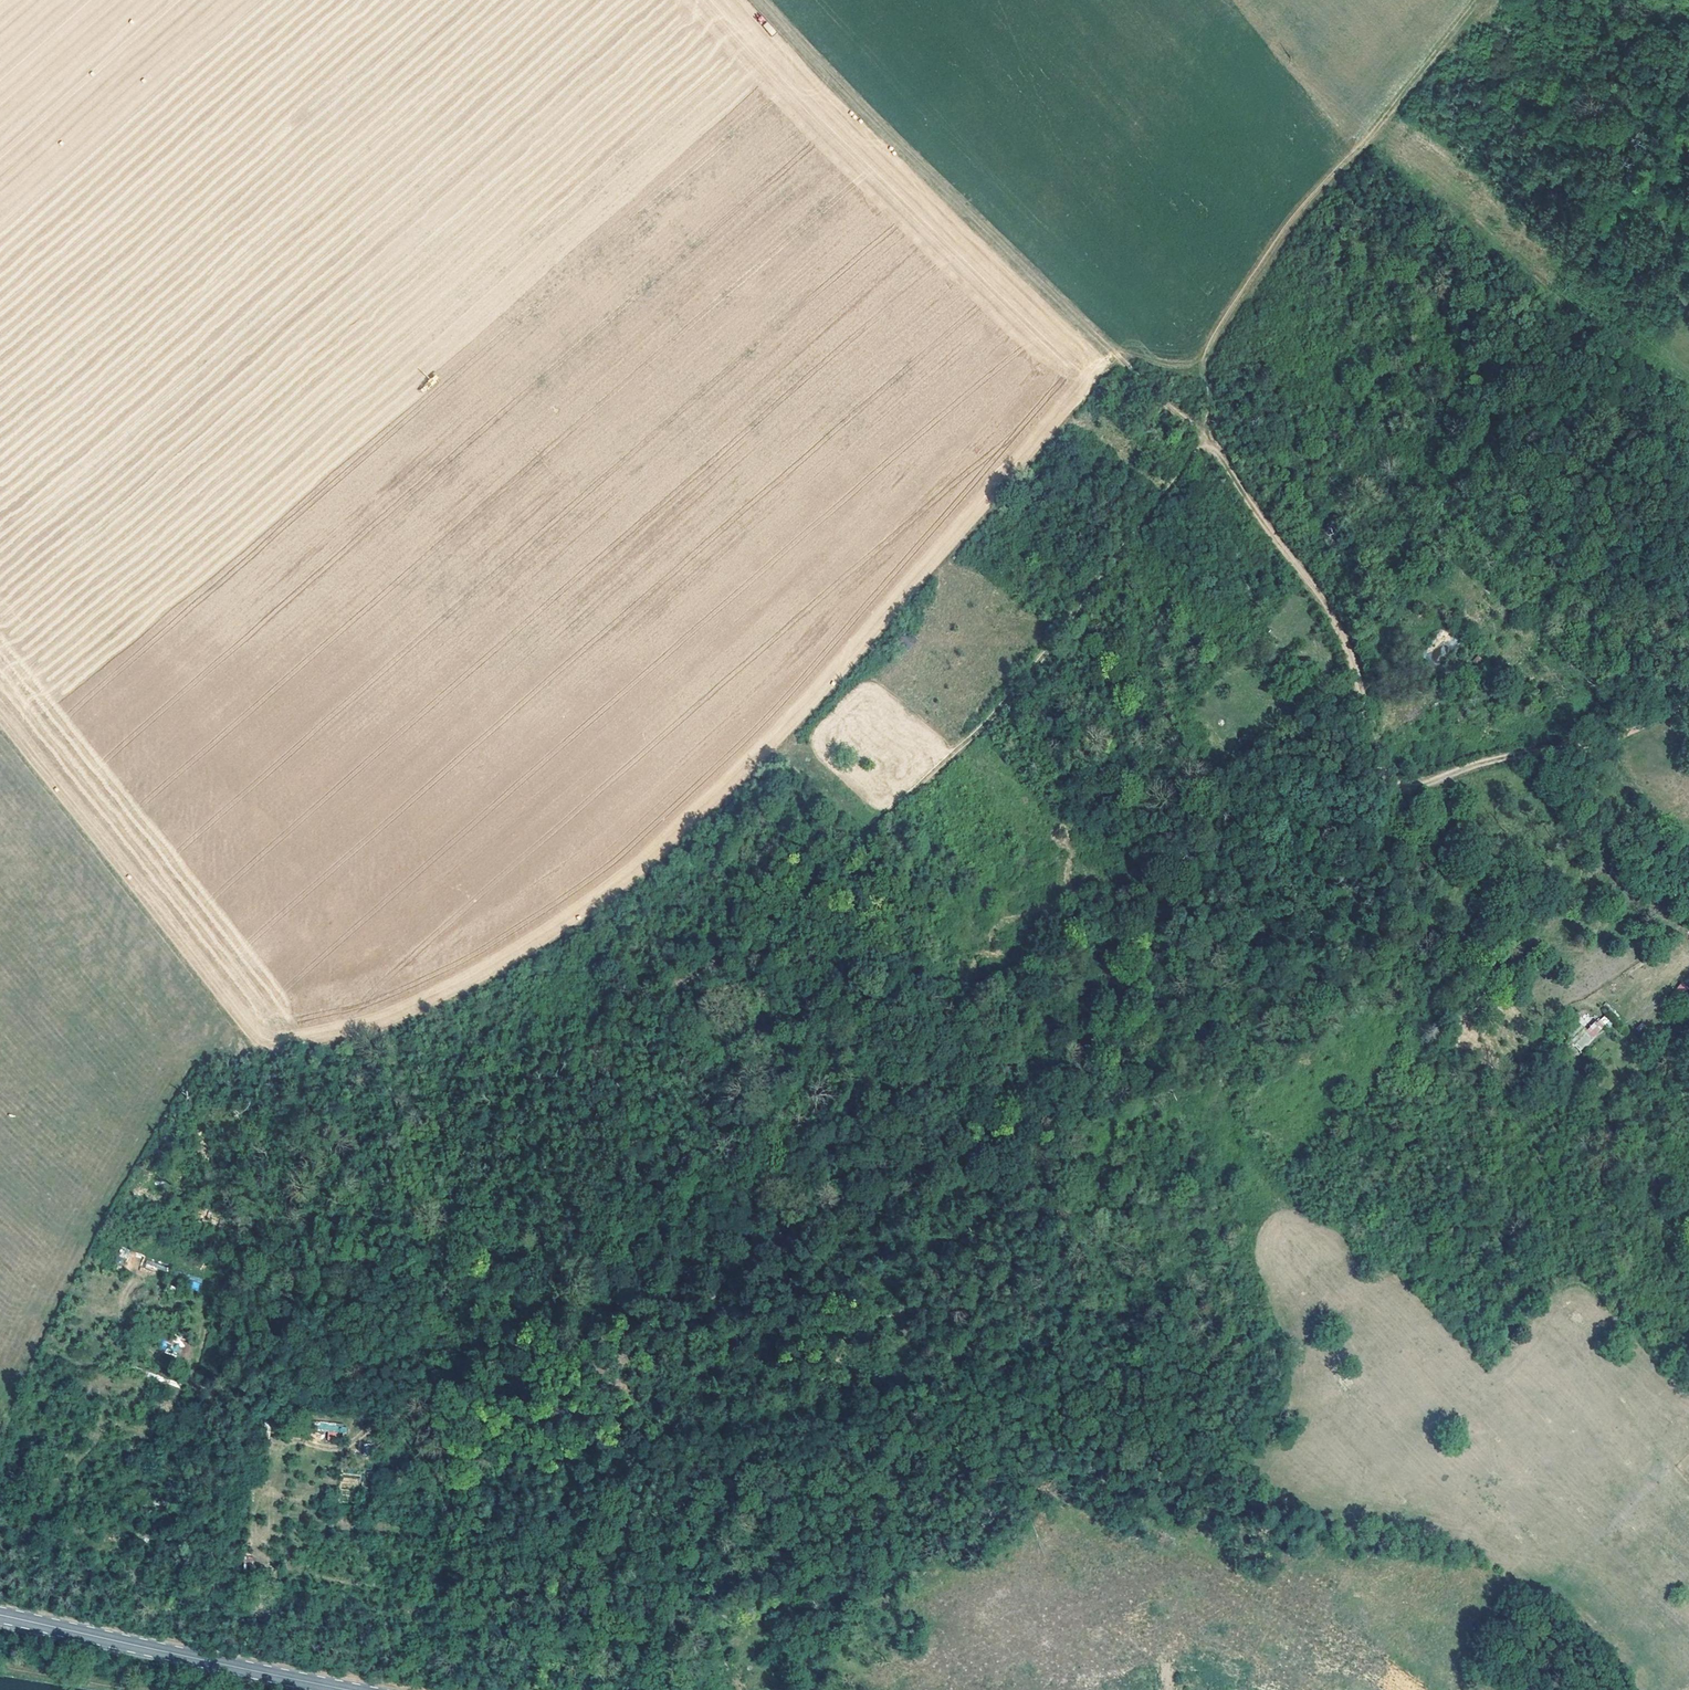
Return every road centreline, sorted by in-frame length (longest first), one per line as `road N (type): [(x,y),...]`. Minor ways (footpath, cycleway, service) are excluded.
road 1 (track): [(1479,0),(1257,279),(1220,353),(1202,434),(991,734),(624,1024),(560,1052),(459,1075),(357,1167),(261,1198)]
road 2 (track): [(1688,703),(1602,736),(1393,792),(1336,627),(1202,434),(761,0)]
road 3 (secondary): [(348,1689),(0,1616)]

